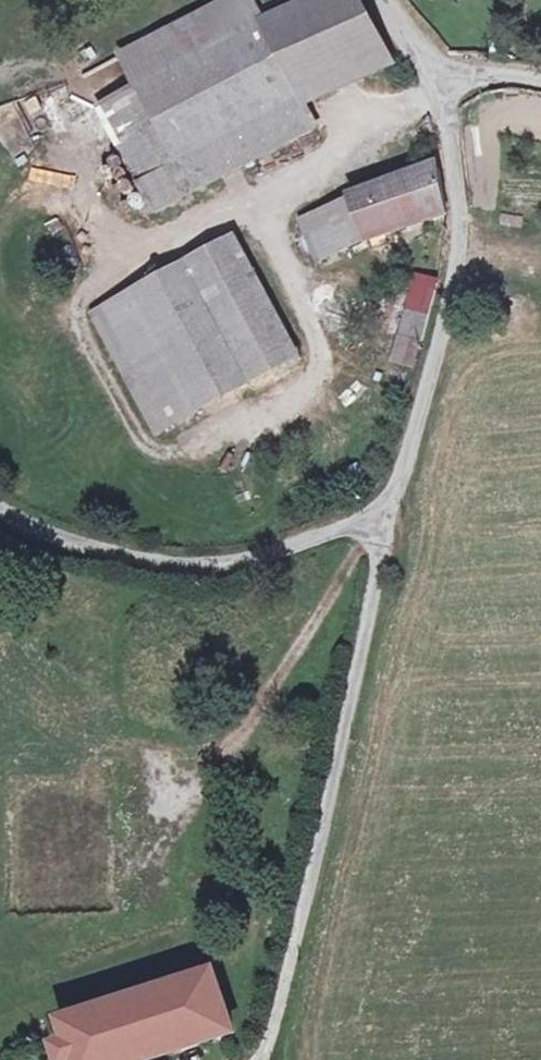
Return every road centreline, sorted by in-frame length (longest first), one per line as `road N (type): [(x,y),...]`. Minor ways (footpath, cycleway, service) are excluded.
road 1 (unclassified): [(385,518),(320,836),(258,1059)]
road 2 (unclassified): [(385,518),(428,388),(460,244),(462,191),(438,75)]
road 3 (unclassified): [(0,506),(84,546),(195,564),(245,560),(385,518)]

